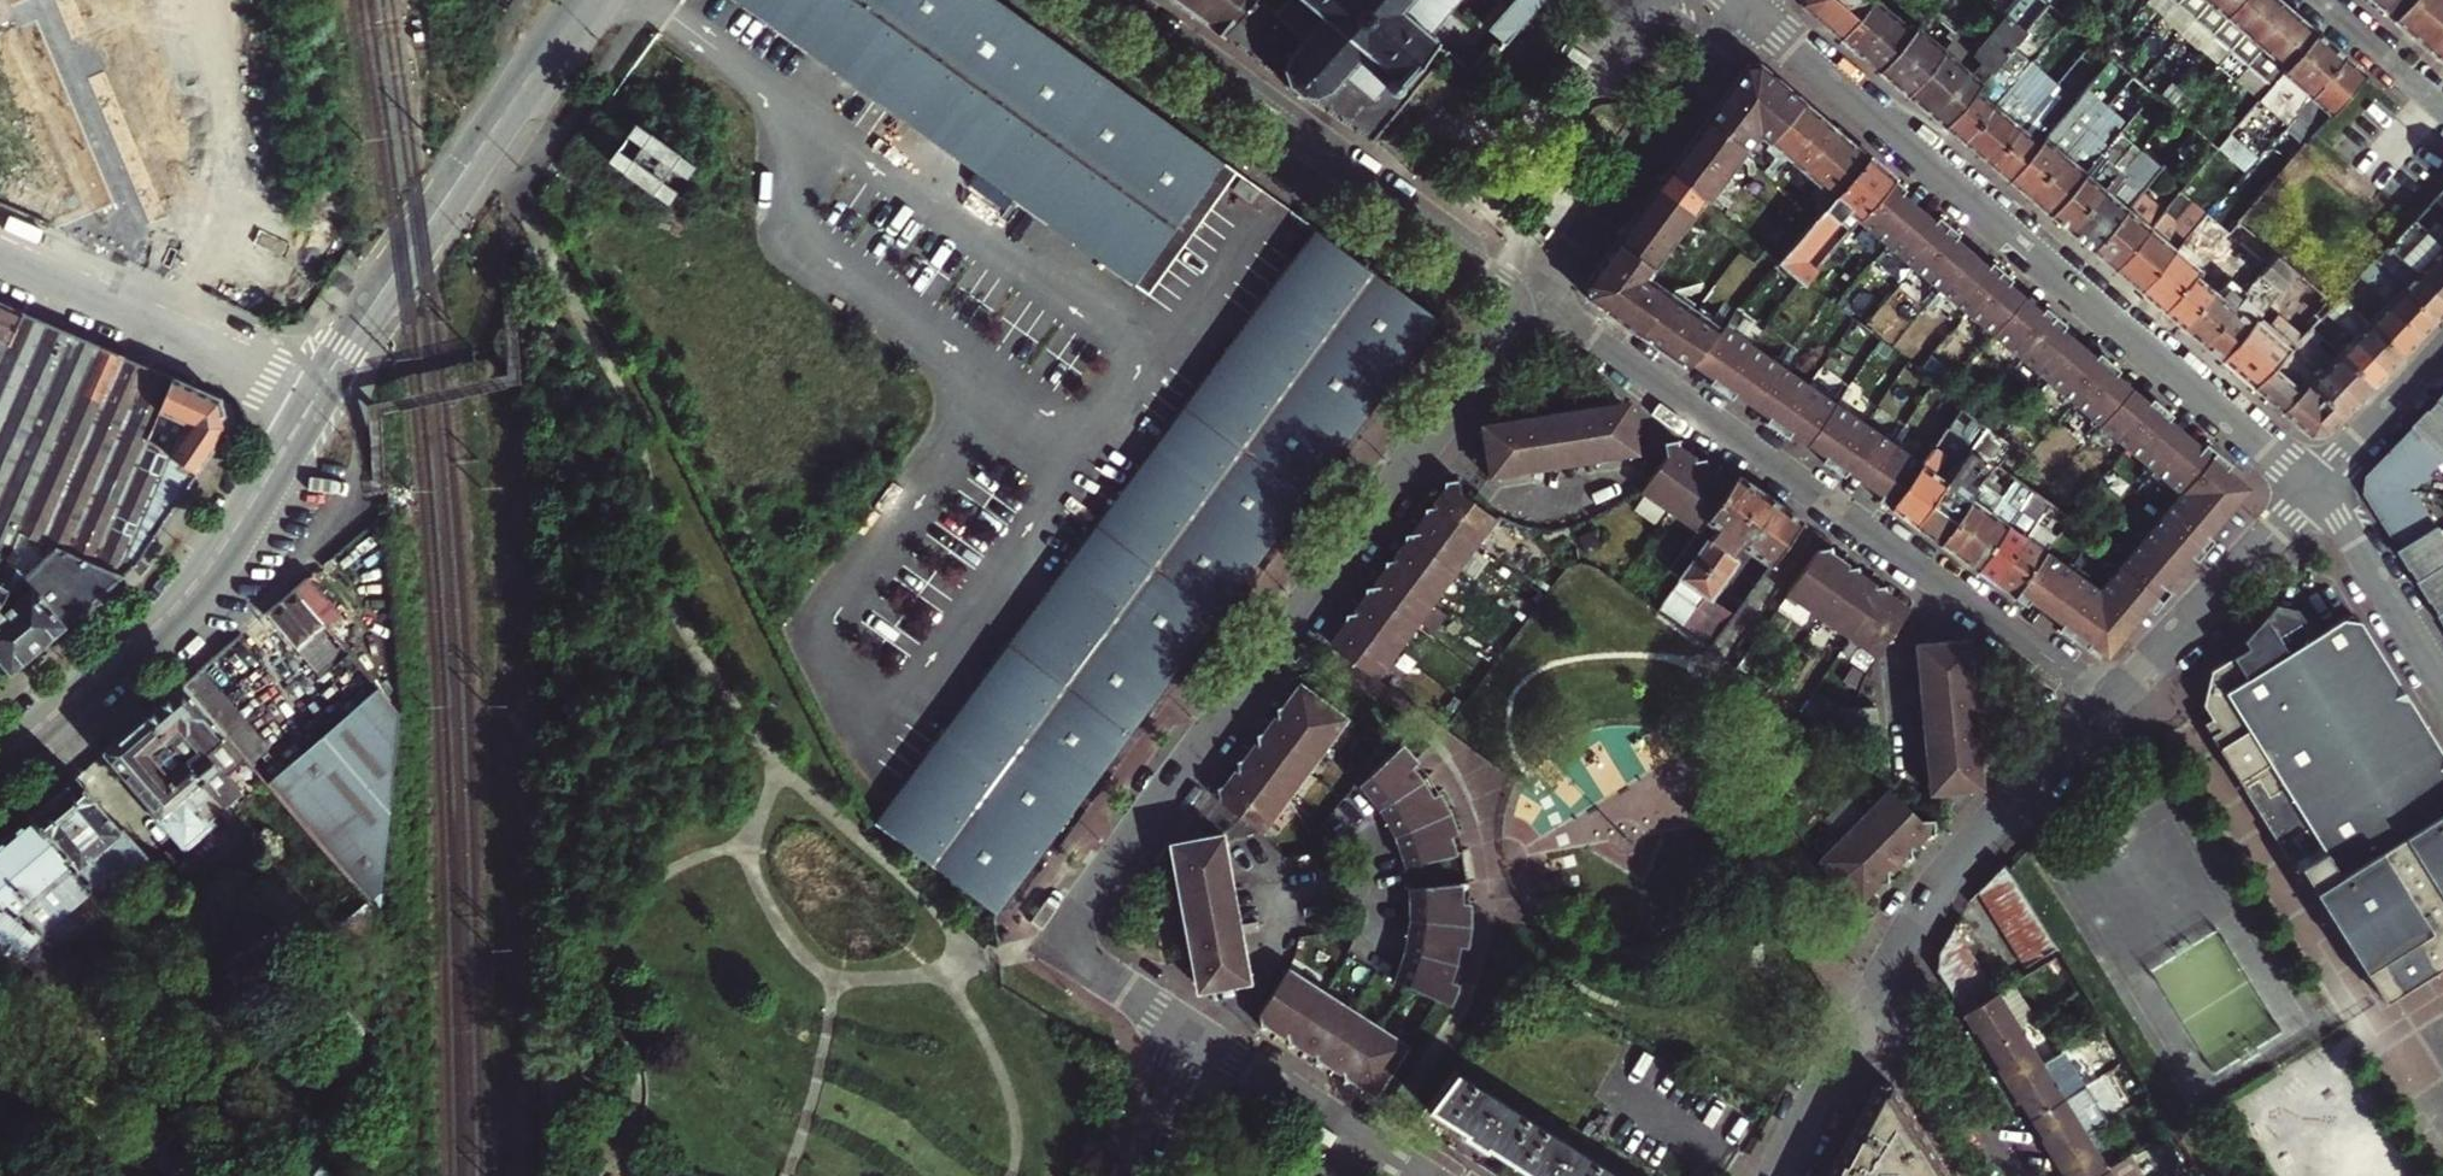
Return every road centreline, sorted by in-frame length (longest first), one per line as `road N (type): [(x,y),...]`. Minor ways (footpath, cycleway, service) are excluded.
road 1 (residential): [(1533,299),(1081,908),(1075,942),(1092,969),(1192,1034)]
road 2 (residential): [(1752,11),(2317,483)]
road 3 (residential): [(1533,299),(2107,698)]
road 4 (residential): [(1111,0),(1533,299)]
road 5 (tertiary): [(0,763),(177,606),(321,390)]
road 6 (tertiary): [(321,390),(586,0)]
road 7 (residential): [(1874,998),(1953,864),(2107,698)]
road 8 (residential): [(1752,11),(1533,299)]
road 9 (residential): [(0,245),(321,390)]
road 10 (residential): [(2107,698),(2317,483)]
road 11 (residential): [(1192,1034),(1413,1175)]
road 12 (residential): [(2317,483),(2442,681)]
road 13 (residential): [(1874,998),(1921,1038),(2009,1175)]
road 14 (residential): [(1781,1175),(1874,998)]
road 15 (residential): [(2317,483),(2442,352)]
road 16 (residential): [(1192,1034),(1141,1175)]
road 17 (residential): [(2330,0),(2442,98)]

